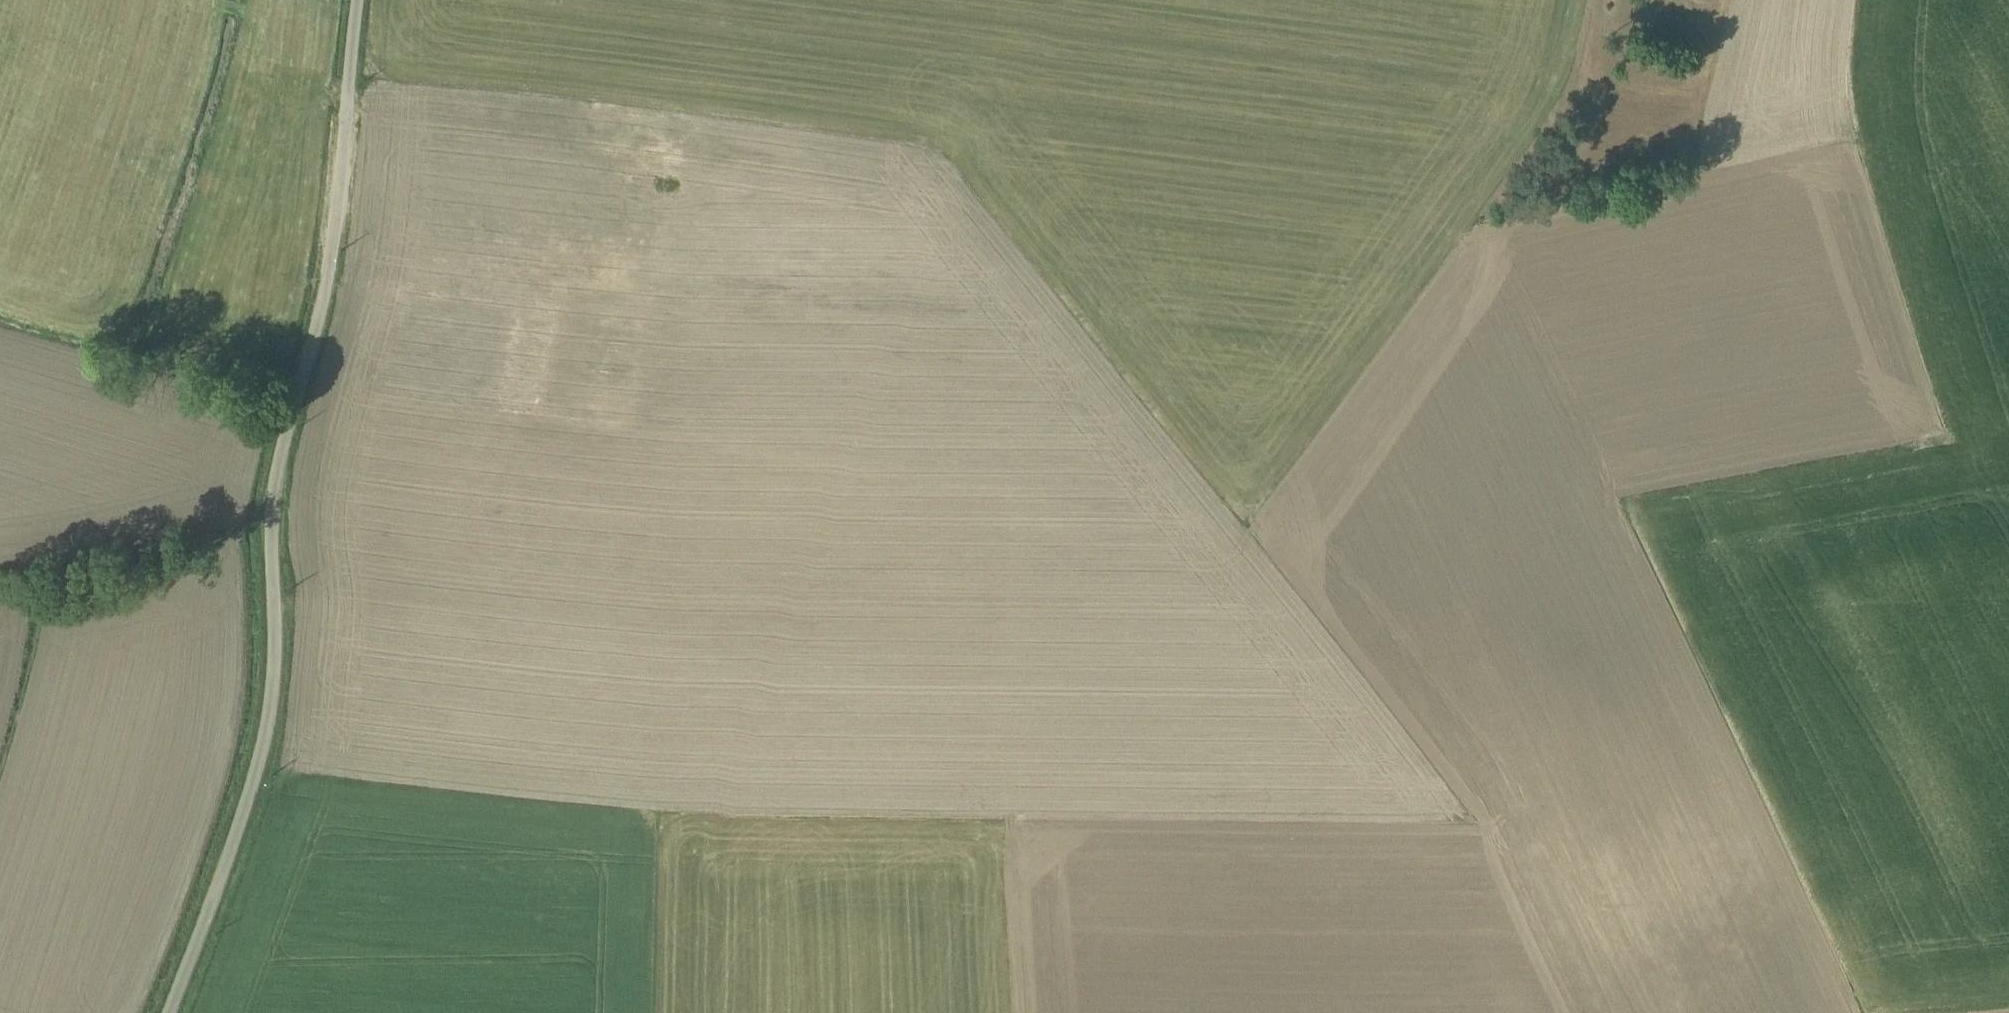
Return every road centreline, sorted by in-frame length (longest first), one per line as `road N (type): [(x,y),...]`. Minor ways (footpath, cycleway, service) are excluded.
road 1 (unclassified): [(357,0),(327,281),(284,435),(271,514),(277,660),(267,730),(169,1012)]

